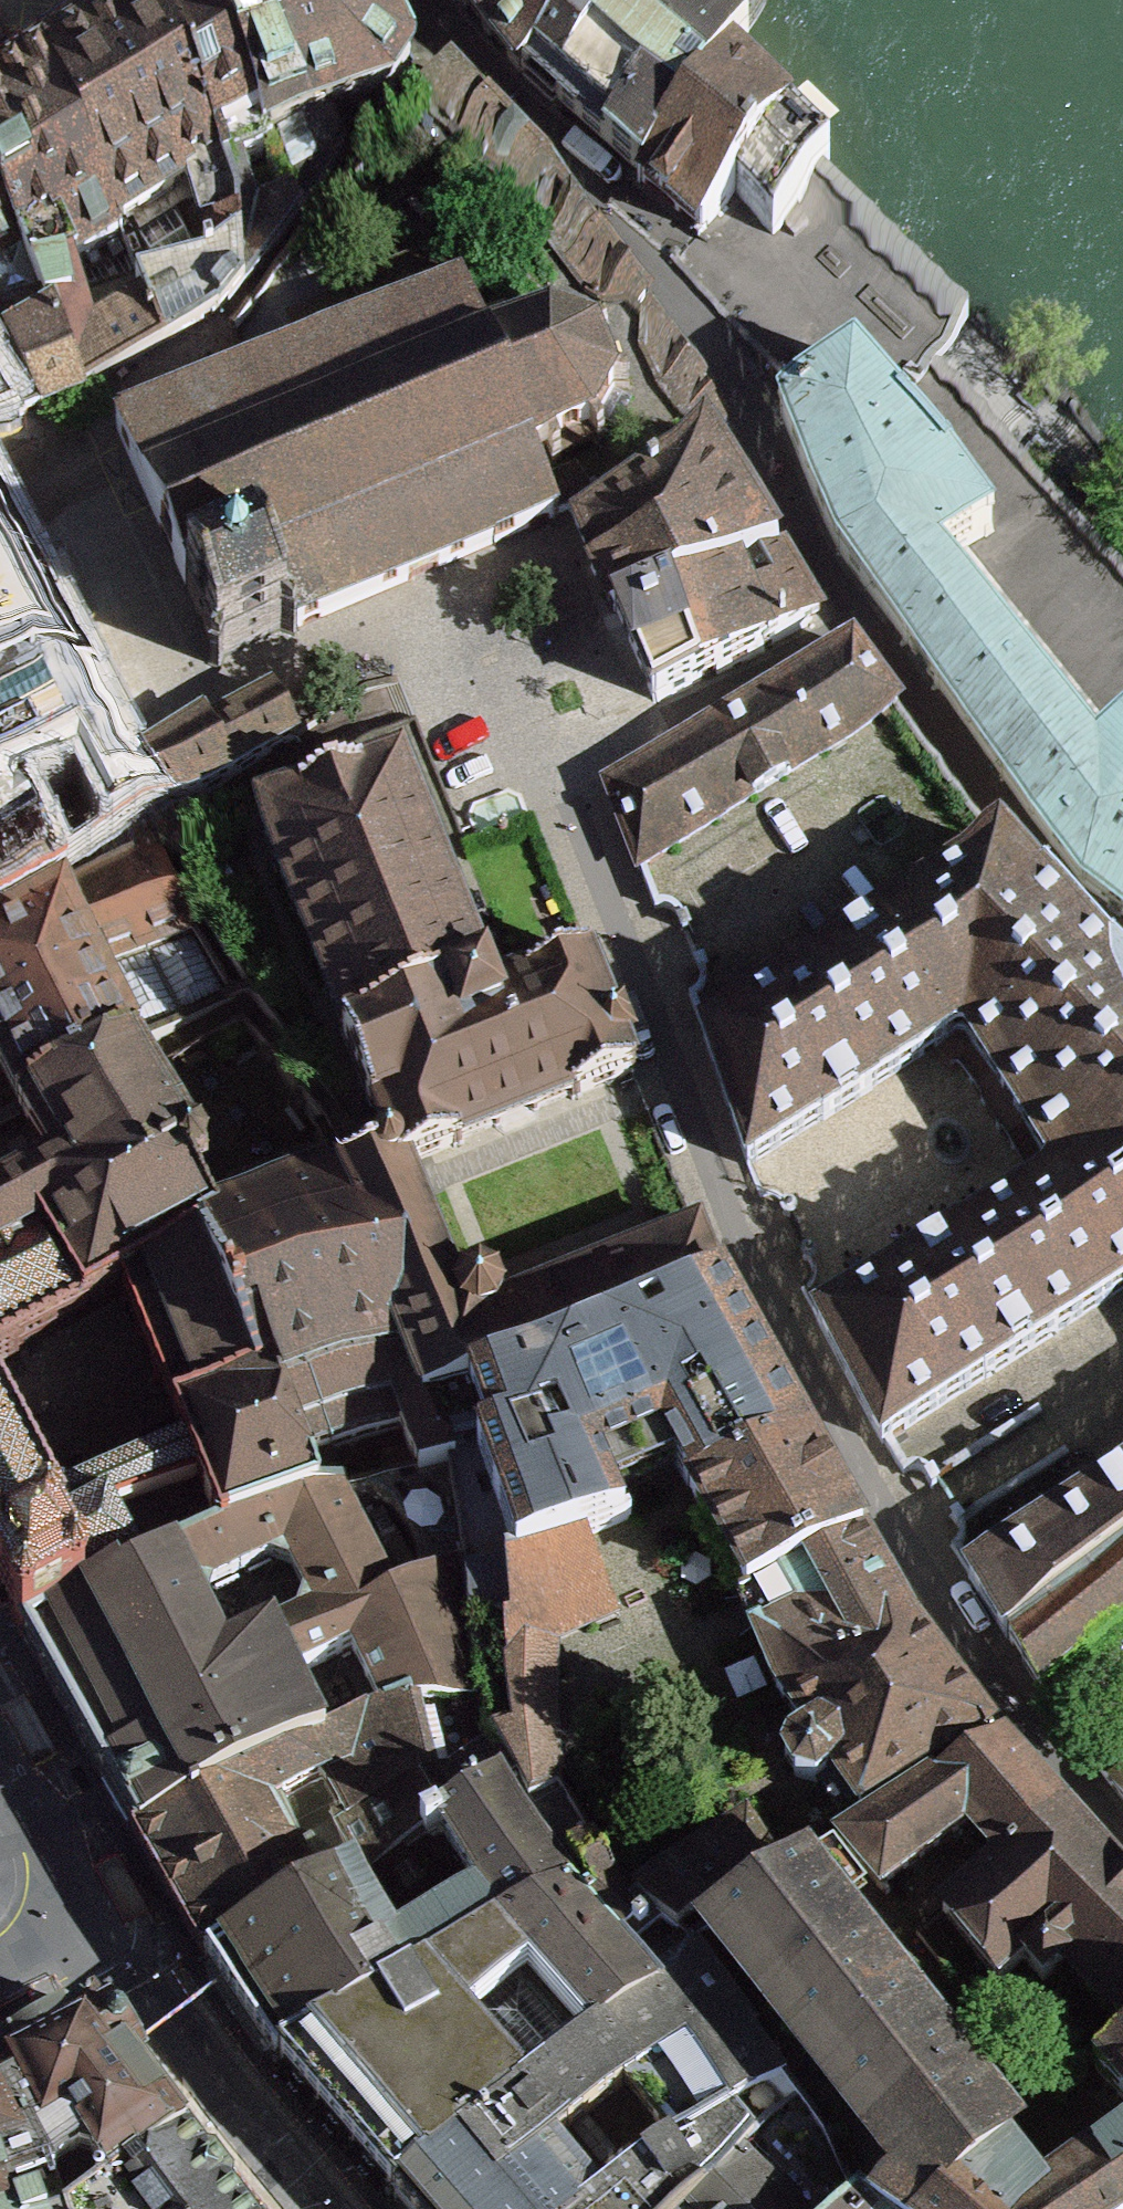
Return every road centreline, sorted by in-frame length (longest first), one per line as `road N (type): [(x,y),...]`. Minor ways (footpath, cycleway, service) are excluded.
road 1 (residential): [(1122,1840),(977,1660),(891,1525),(731,1229),(484,609)]
road 2 (residential): [(484,609),(251,674),(164,709),(26,440),(170,372),(229,324)]
road 3 (residential): [(0,1964),(96,1909),(0,1730)]

